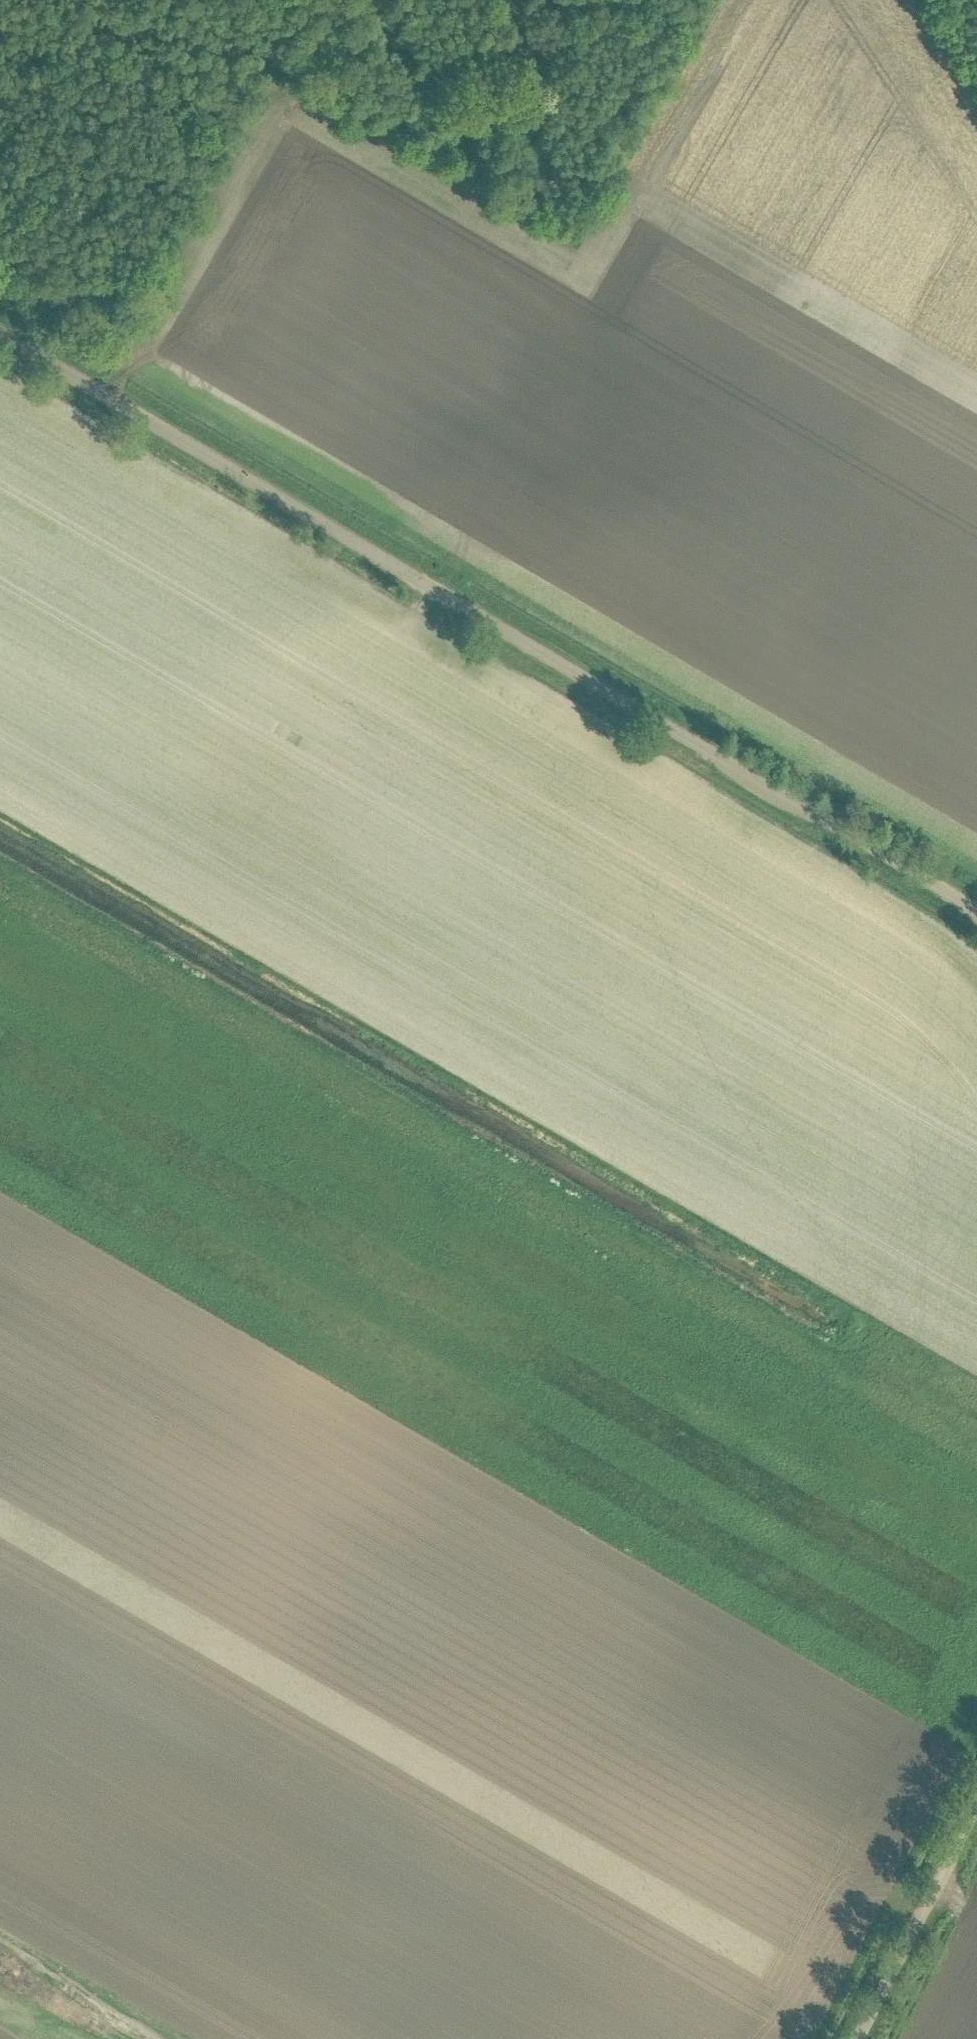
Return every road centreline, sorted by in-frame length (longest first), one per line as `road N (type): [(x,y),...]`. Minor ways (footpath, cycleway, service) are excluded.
road 1 (unclassified): [(976,913),(0,333)]
road 2 (unclassified): [(857,2038),(976,1800)]

